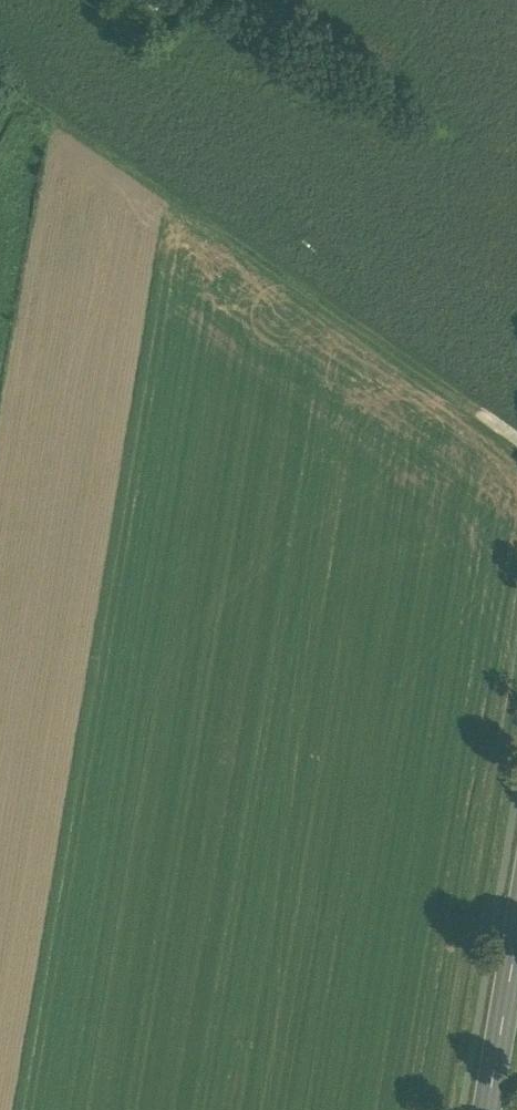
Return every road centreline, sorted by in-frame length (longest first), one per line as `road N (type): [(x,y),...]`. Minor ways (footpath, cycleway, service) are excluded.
road 1 (track): [(516,440),(2,85)]
road 2 (secondary): [(516,939),(487,1109)]

